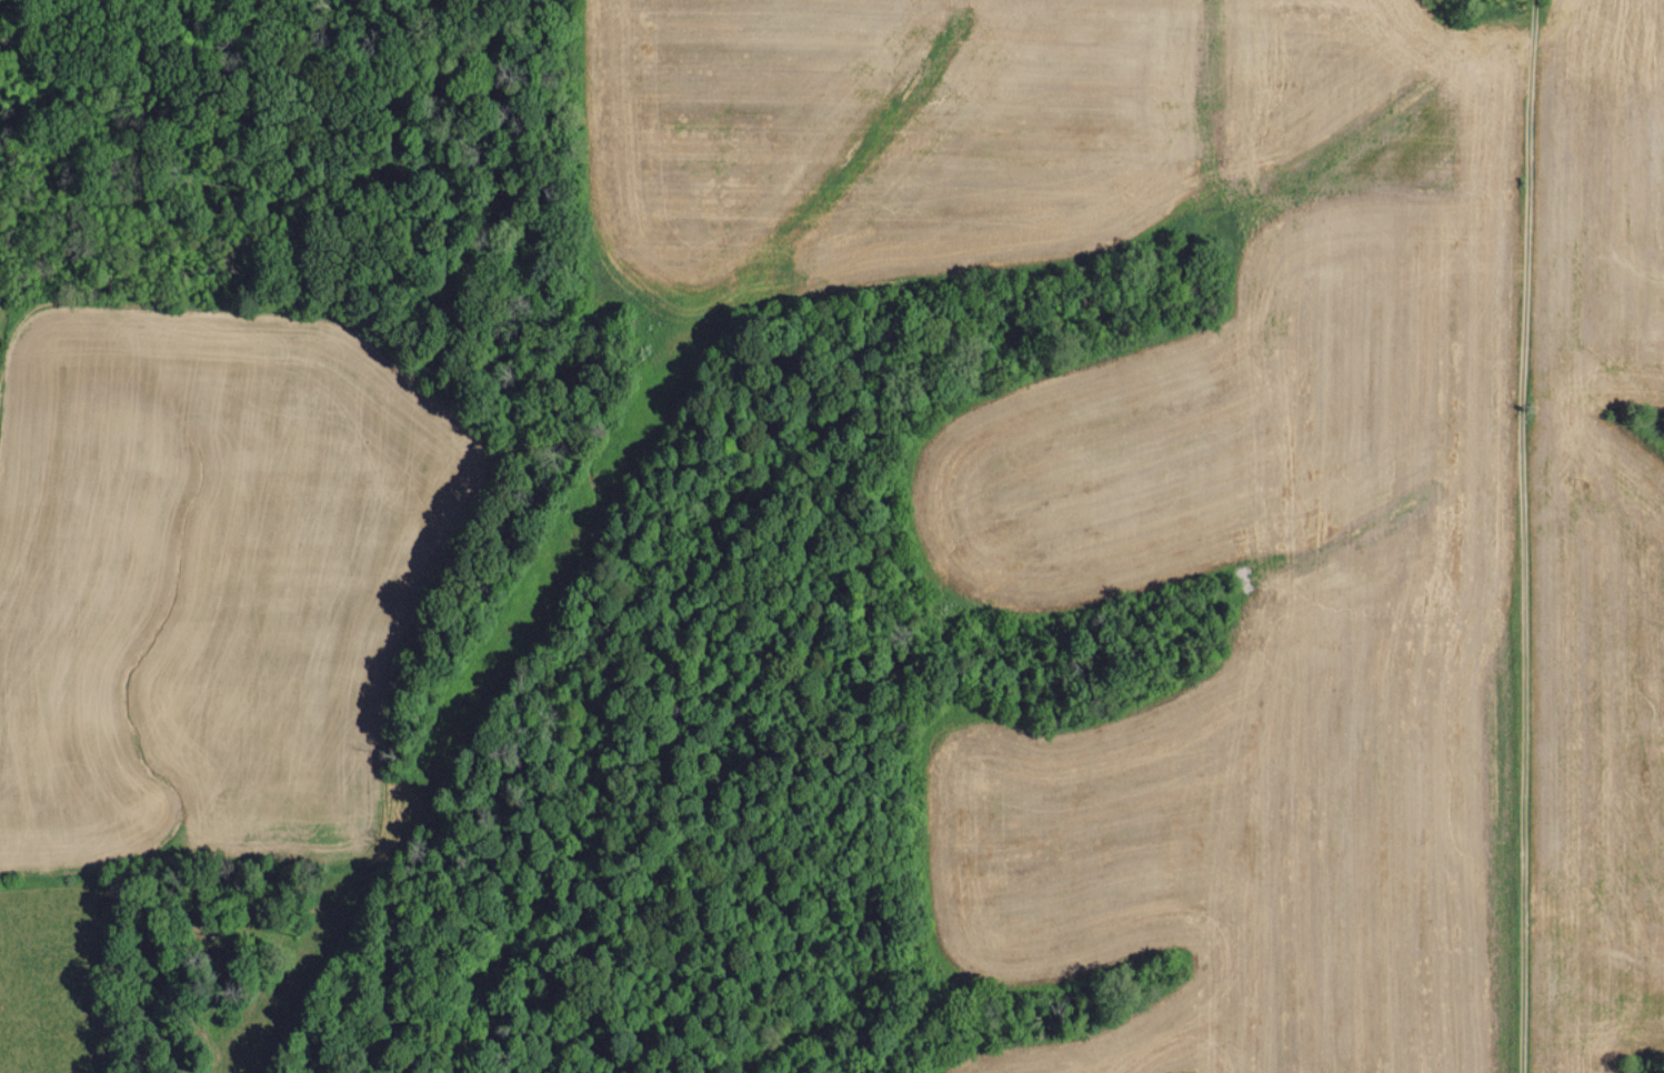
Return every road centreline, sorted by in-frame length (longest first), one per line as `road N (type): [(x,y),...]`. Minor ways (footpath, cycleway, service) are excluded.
road 1 (residential): [(1535,0),(1525,240),(1520,1072)]

